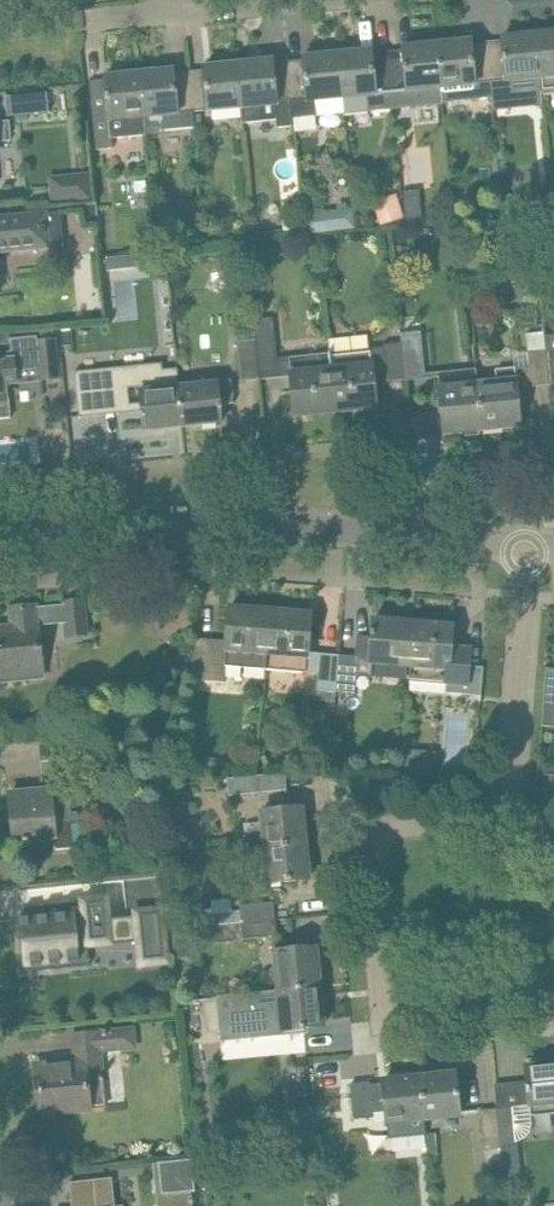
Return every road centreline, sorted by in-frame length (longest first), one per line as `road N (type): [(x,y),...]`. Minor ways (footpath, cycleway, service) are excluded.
road 1 (residential): [(0,532),(244,522),(525,543)]
road 2 (residential): [(553,1002),(422,1017),(390,1005),(373,842),(409,823)]
road 3 (residential): [(502,814),(525,543)]

